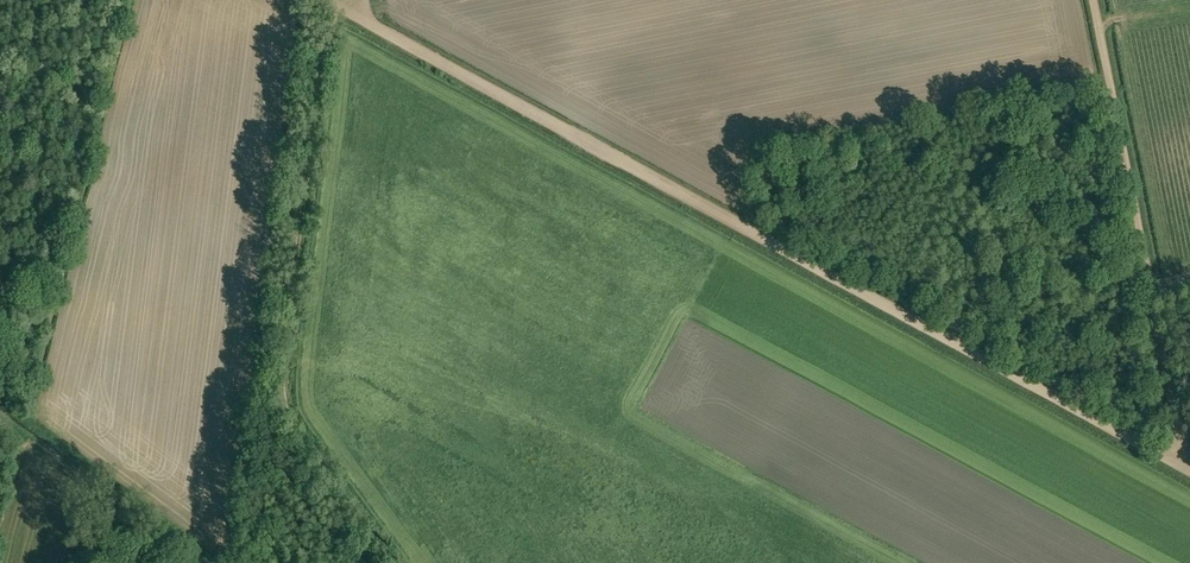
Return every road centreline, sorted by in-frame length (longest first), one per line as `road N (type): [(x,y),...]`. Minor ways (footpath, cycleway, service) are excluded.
road 1 (track): [(339,6),(1188,463)]
road 2 (track): [(328,0),(286,410),(396,562)]
road 3 (track): [(1095,0),(1188,463)]

